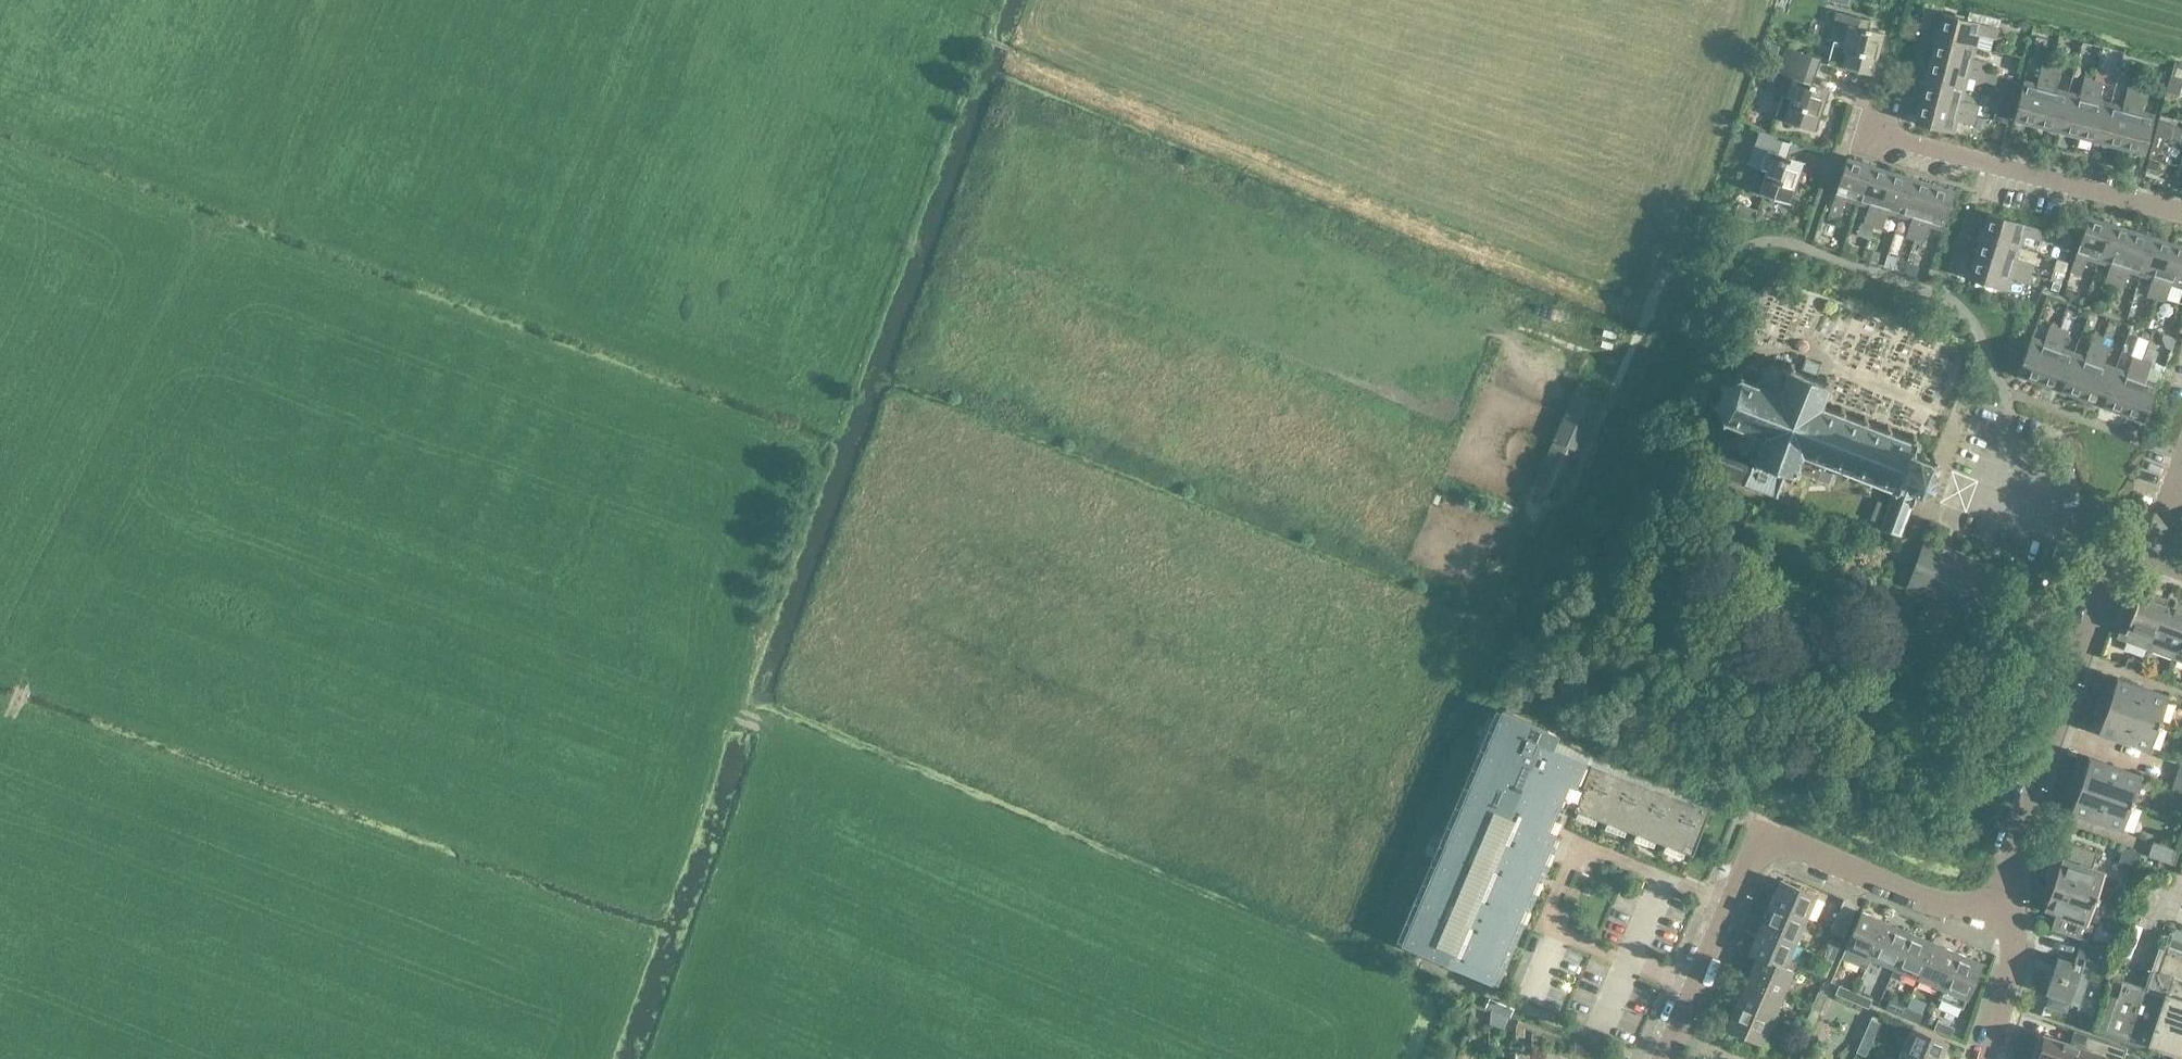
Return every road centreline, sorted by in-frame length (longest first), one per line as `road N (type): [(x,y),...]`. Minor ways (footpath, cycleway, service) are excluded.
road 1 (residential): [(1668,1058),(1764,833),(1941,904),(2012,905)]
road 2 (residential): [(2012,905),(2011,846),(2117,545)]
road 3 (residential): [(2181,213),(1857,128)]
road 4 (residential): [(2012,905),(2014,961),(1988,1058)]

